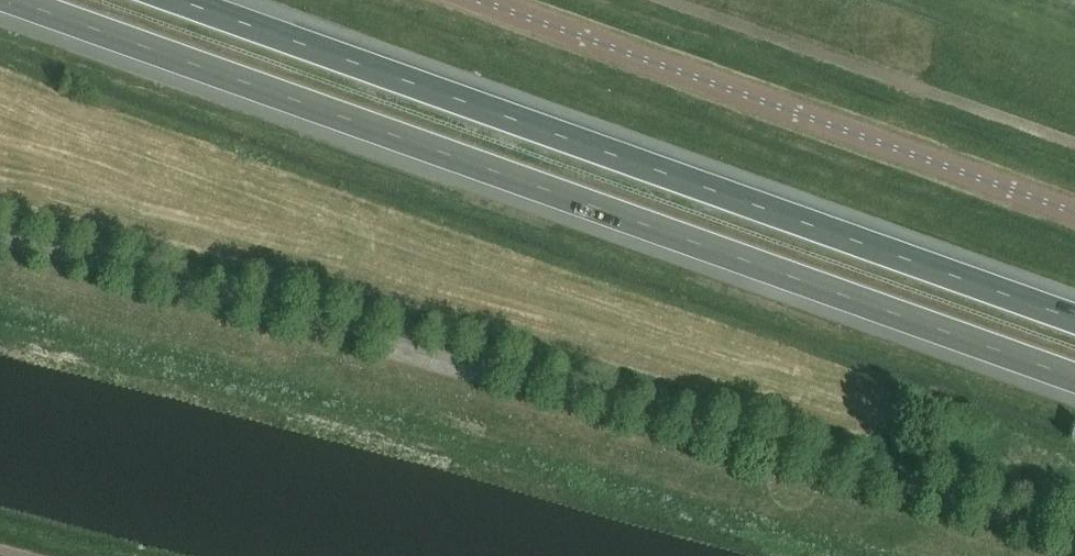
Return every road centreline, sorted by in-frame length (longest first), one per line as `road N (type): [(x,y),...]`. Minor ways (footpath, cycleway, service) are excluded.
road 1 (motorway): [(7,0),(1074,379)]
road 2 (unclassified): [(1074,534),(531,373),(0,239)]
road 3 (motorway): [(1074,320),(177,0)]
road 4 (residential): [(1074,214),(473,0)]

